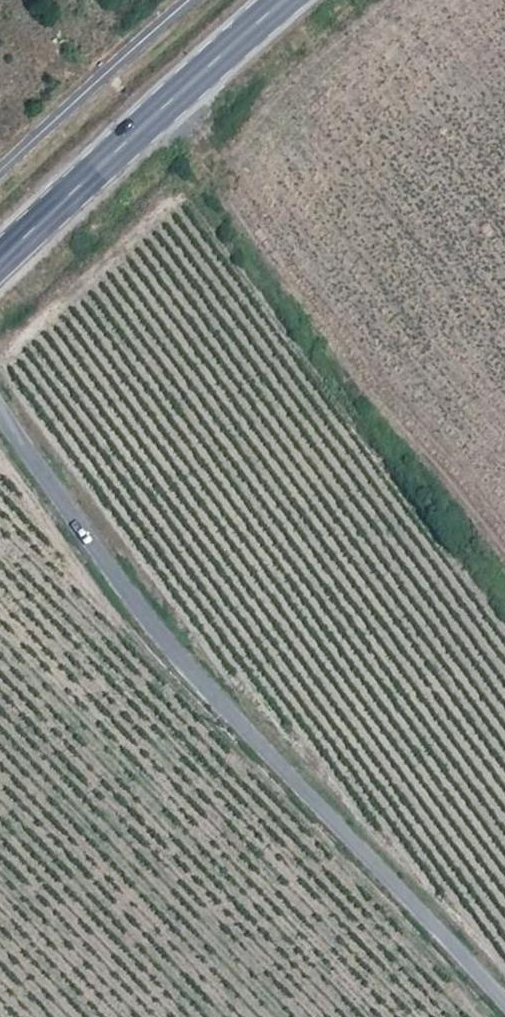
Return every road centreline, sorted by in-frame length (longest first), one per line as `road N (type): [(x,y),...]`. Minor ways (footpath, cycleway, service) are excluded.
road 1 (unclassified): [(0,410),(71,528),(368,858),(504,994)]
road 2 (secondary): [(0,269),(289,0)]

